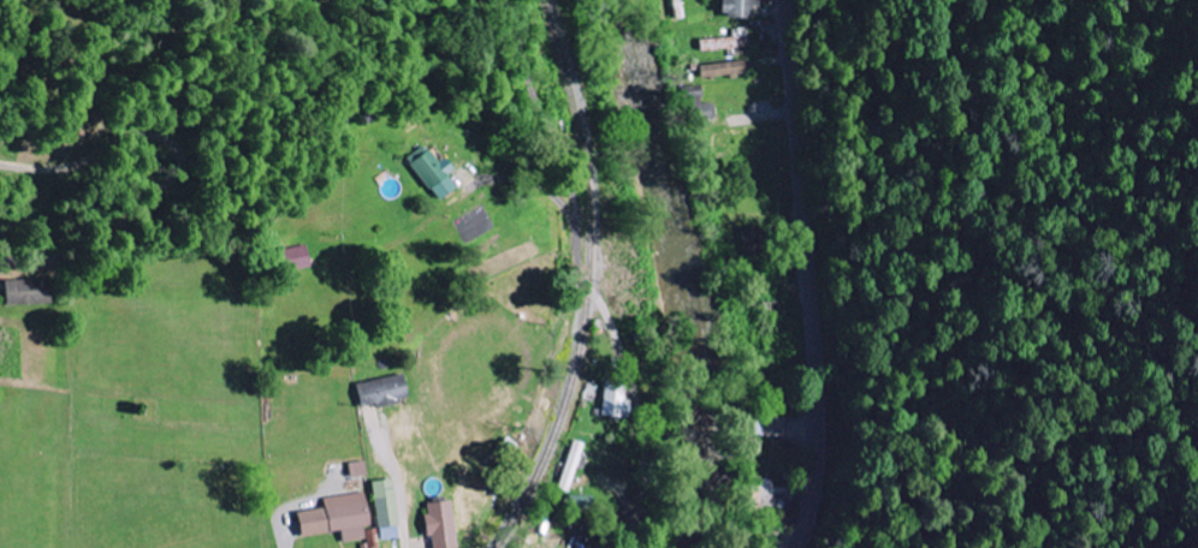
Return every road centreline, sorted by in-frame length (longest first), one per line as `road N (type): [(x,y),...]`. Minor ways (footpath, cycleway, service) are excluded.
road 1 (secondary): [(794,0),(826,425),(804,547)]
road 2 (residential): [(0,258),(93,248),(176,178),(178,160),(168,147),(142,139),(64,167),(0,163)]
road 3 (residential): [(576,221),(580,272),(627,362),(642,439),(642,501),(627,547)]
road 4 (residential): [(576,221),(503,0)]

